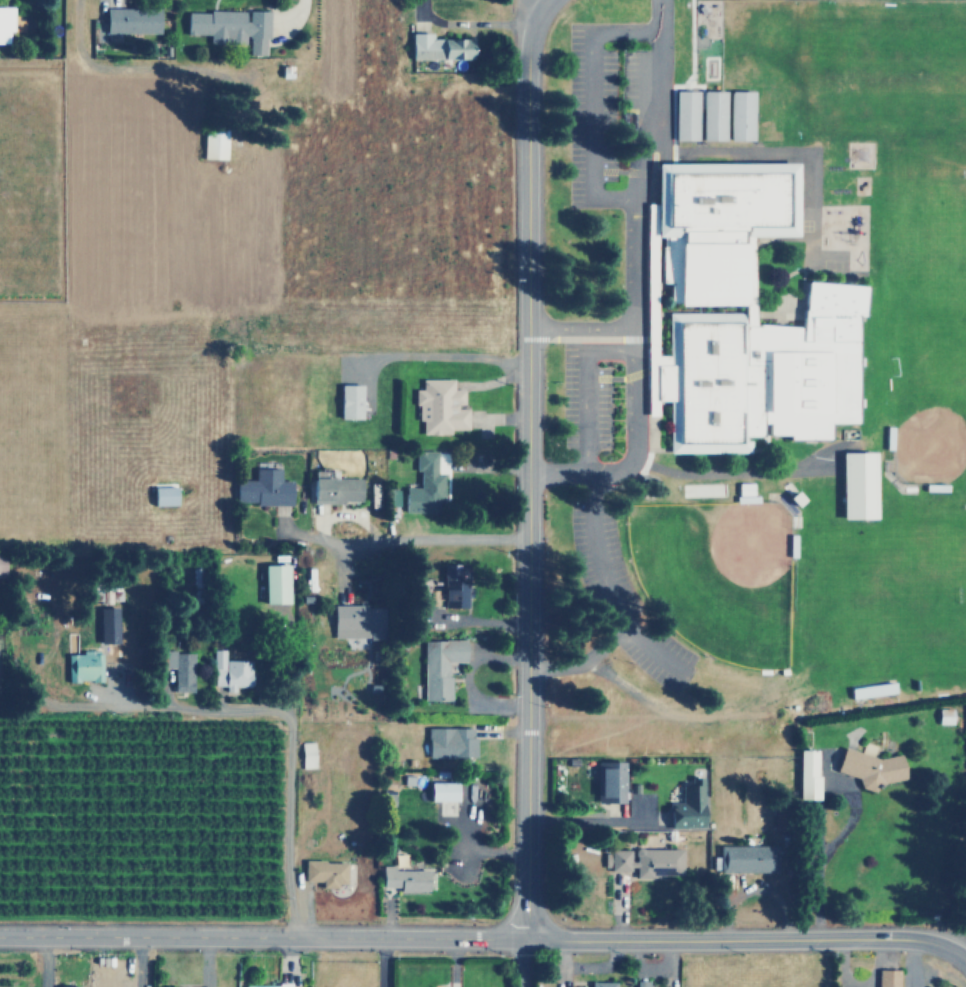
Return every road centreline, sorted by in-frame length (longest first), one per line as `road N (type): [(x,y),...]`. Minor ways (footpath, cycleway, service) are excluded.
road 1 (secondary): [(541,0),(527,29),(526,938)]
road 2 (tertiary): [(526,938),(0,936)]
road 3 (secondary): [(965,961),(911,938),(526,938)]
road 4 (residential): [(528,539),(410,540),(342,552)]

